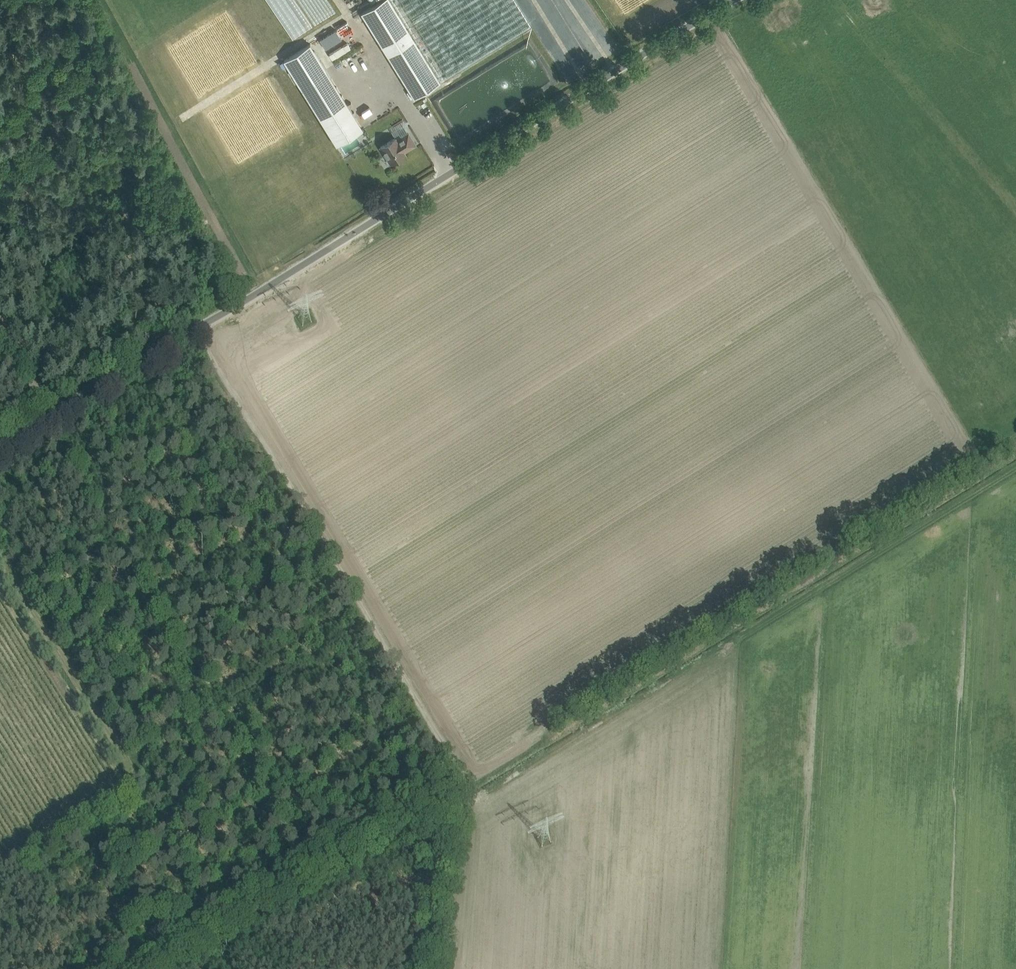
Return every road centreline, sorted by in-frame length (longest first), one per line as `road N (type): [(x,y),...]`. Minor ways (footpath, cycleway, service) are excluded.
road 1 (unclassified): [(0,447),(741,0)]
road 2 (track): [(336,0),(457,171)]

